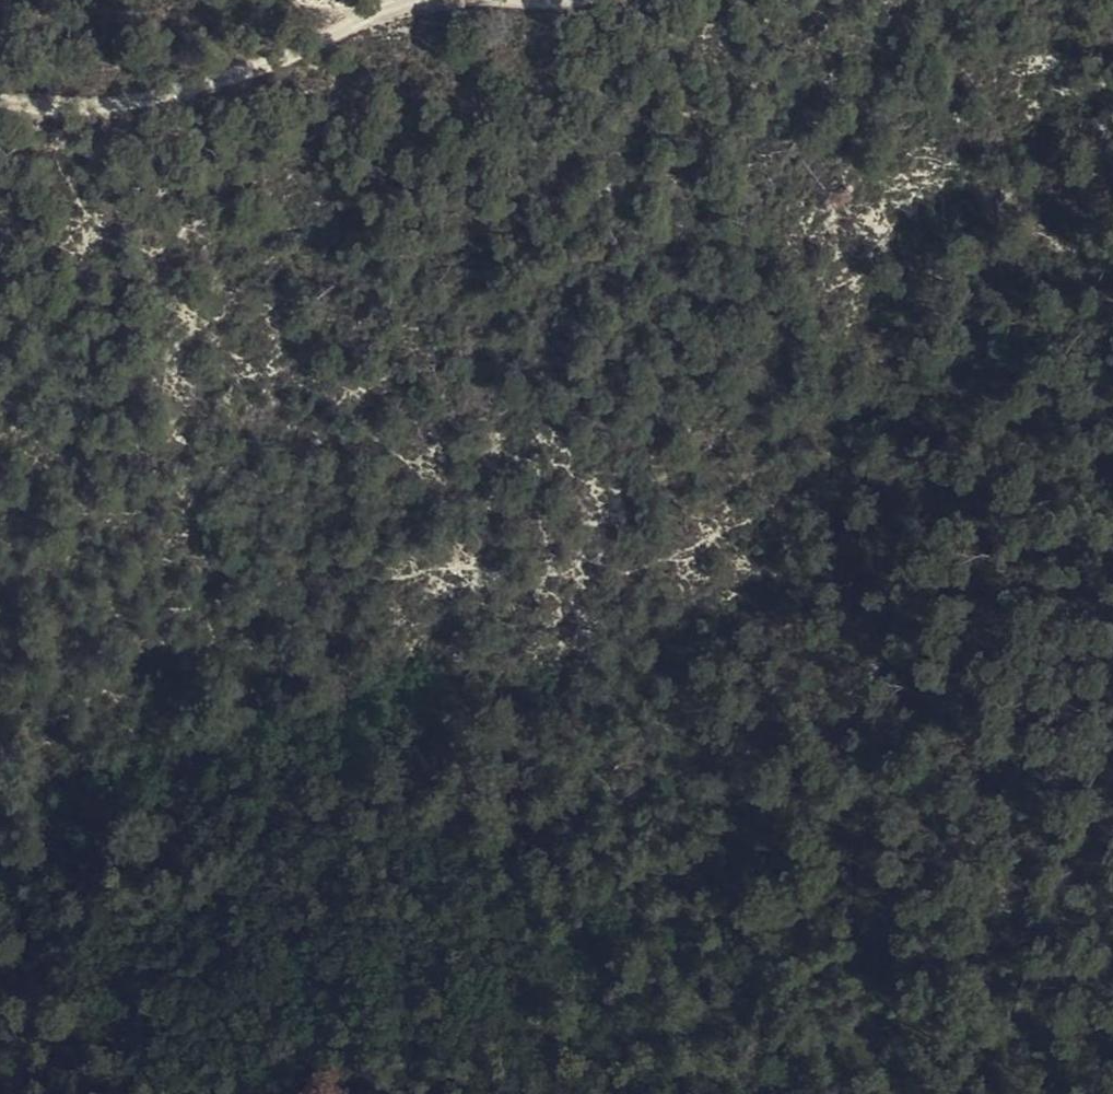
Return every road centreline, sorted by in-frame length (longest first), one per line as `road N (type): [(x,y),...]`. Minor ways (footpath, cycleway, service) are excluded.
road 1 (track): [(434,0),(391,3),(248,75),(89,109),(0,94)]

